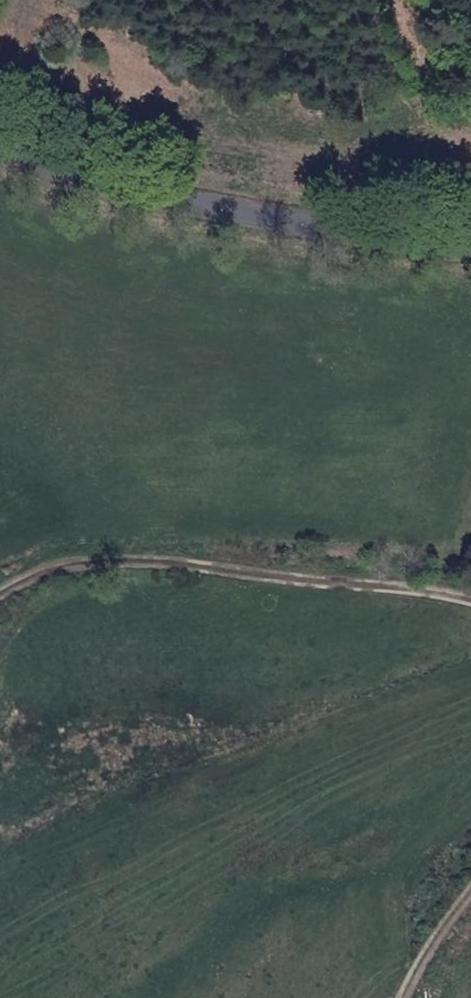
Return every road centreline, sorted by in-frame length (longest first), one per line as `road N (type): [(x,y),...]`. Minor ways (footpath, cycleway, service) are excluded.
road 1 (tertiary): [(0,158),(61,190),(373,235),(470,236)]
road 2 (track): [(0,597),(97,562),(445,589),(470,603)]
road 3 (track): [(470,159),(396,77),(397,0)]

